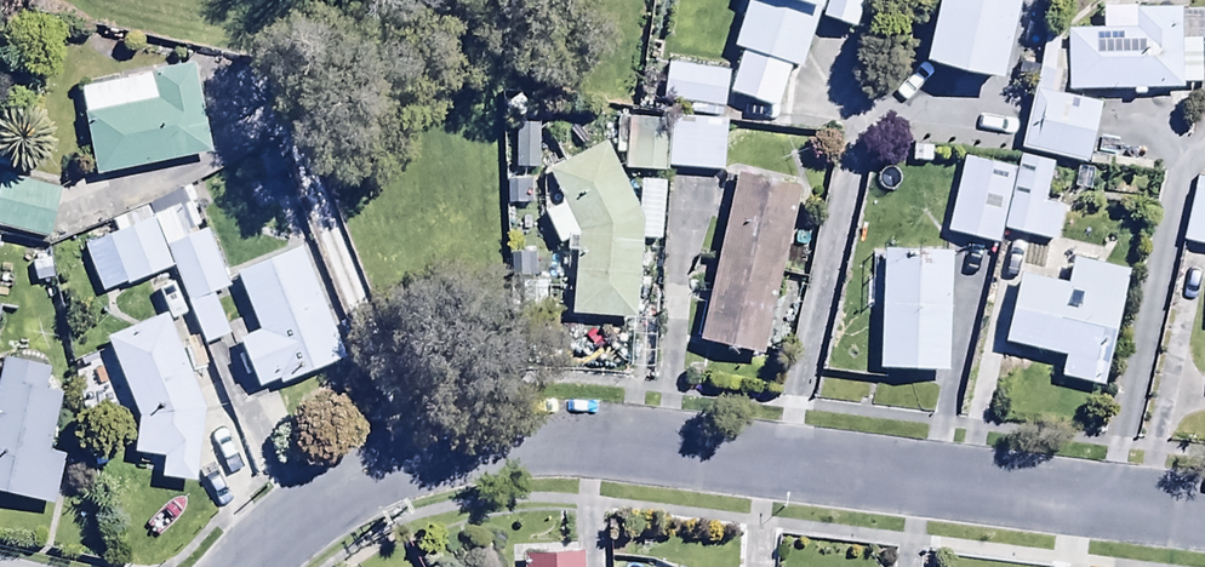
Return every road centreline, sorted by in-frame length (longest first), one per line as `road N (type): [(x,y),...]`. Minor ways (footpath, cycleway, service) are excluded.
road 1 (residential): [(1204,516),(638,446),(515,452),(371,478),(276,530),(247,566)]

